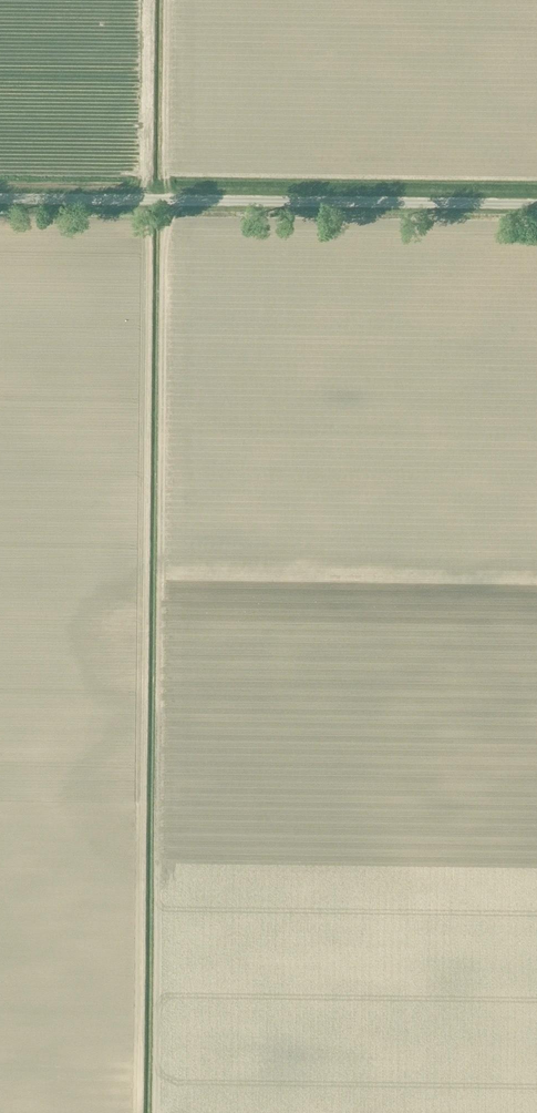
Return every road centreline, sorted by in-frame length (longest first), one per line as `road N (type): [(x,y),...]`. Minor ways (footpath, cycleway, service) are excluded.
road 1 (unclassified): [(536,204),(0,198)]

